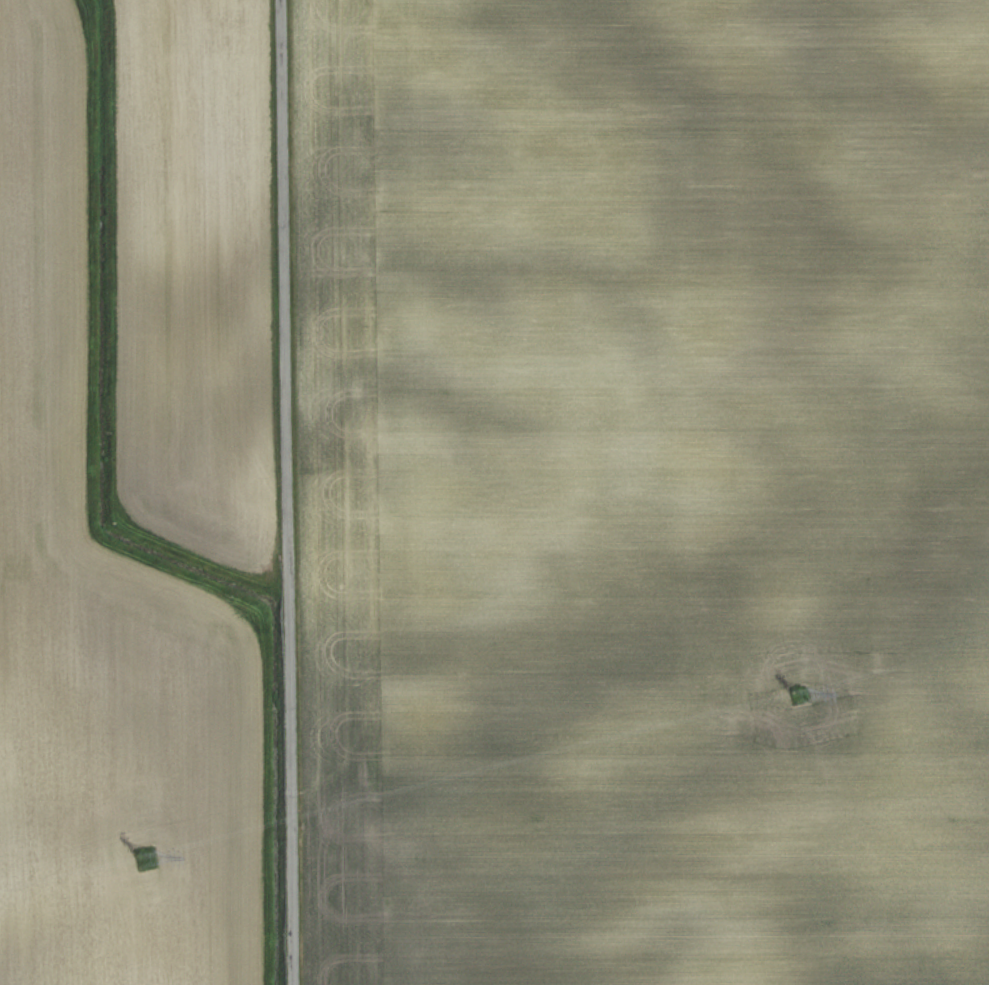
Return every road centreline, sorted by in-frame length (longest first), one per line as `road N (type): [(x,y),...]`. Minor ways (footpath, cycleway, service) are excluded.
road 1 (residential): [(291,984),(281,0)]

